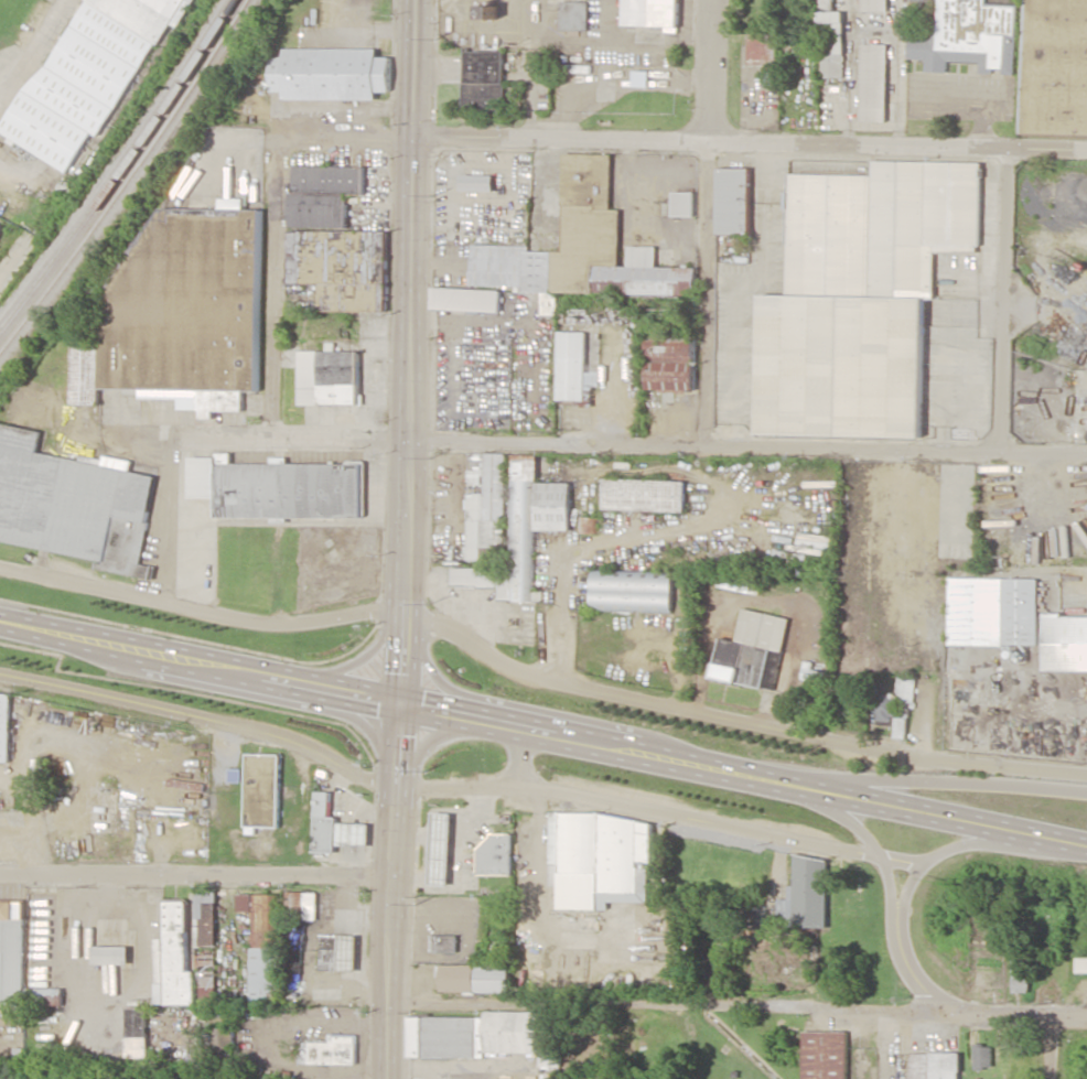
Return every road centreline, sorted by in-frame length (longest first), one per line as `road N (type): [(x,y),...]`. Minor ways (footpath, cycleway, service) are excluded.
road 1 (tertiary): [(415,0),(391,1078)]
road 2 (residential): [(1086,150),(292,134)]
road 3 (residential): [(1086,774),(865,751),(559,683),(505,666),(405,611)]
road 4 (residential): [(391,1000),(1086,1014)]
road 5 (residential): [(1086,456),(409,443)]
road 6 (residential): [(397,785),(538,788),(922,863)]
road 7 (residential): [(714,0),(707,449)]
road 8 (residential): [(0,675),(263,733),(362,778),(397,785)]
road 9 (residential): [(0,567),(261,625),(405,611)]
road 10 (residential): [(394,873),(0,857)]
road 11 (residential): [(1008,148),(1002,454)]
road 12 (primary): [(1086,845),(817,788)]
road 13 (primary): [(1086,793),(949,781),(817,788)]
road 14 (primary): [(817,788),(557,733)]
road 15 (primary): [(258,673),(0,620)]
road 16 (residential): [(409,443),(184,439)]
road 17 (residential): [(907,452),(904,661)]
road 18 (primary): [(898,918),(922,863),(949,845),(1043,837)]
road 19 (primary): [(557,733),(401,698)]
road 20 (primary): [(817,788),(880,856),(898,918)]
road 21 (primary): [(401,698),(258,673)]
road 22 (primary): [(293,679),(359,722),(397,772)]
road 23 (primary): [(405,611),(365,655),(293,679)]
road 24 (primary): [(478,714),(427,665),(405,611)]

